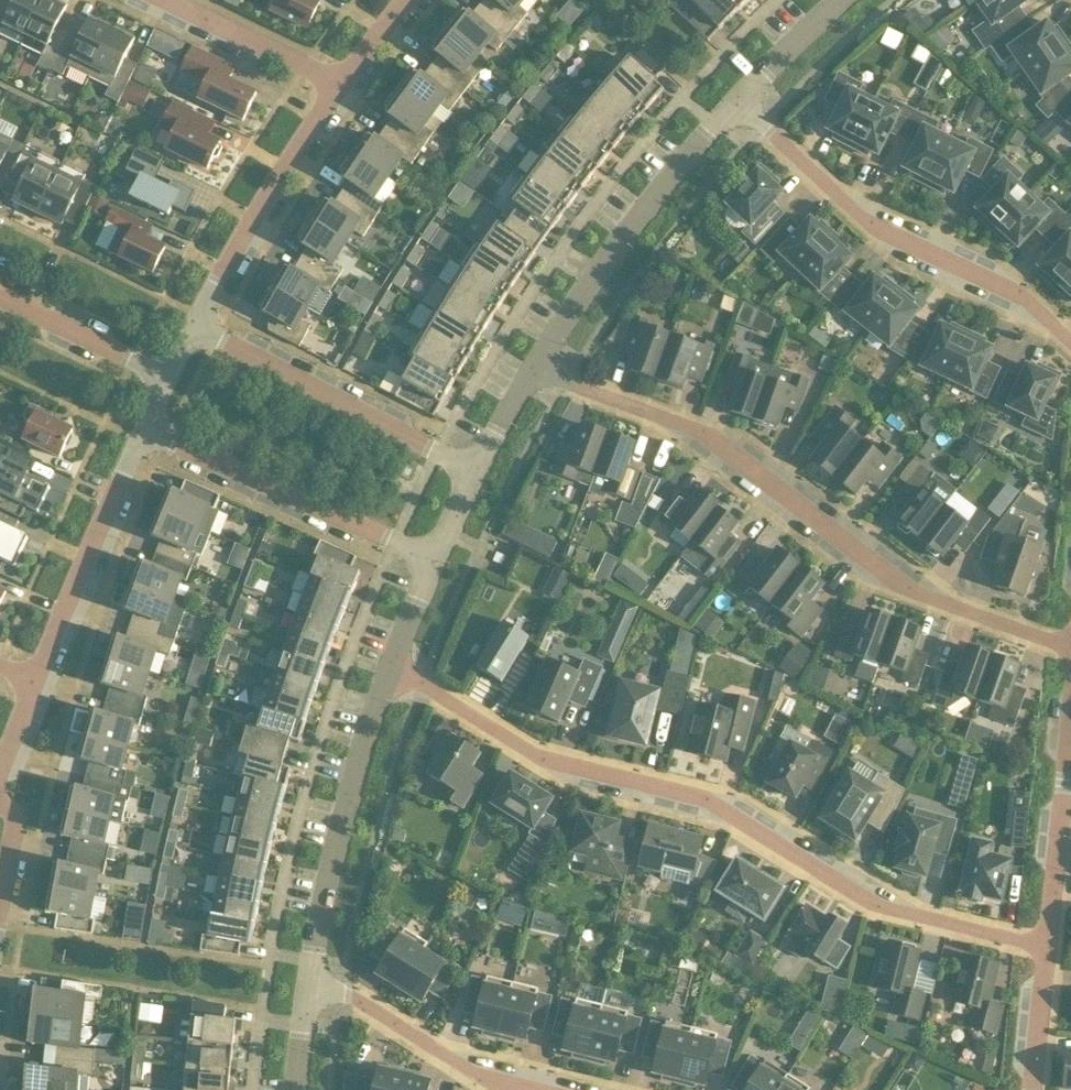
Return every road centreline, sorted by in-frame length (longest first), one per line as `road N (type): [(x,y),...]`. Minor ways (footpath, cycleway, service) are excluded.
road 1 (residential): [(1051,950),(860,893),(762,823),(687,788),(557,769),(384,666)]
road 2 (residential): [(1070,651),(875,582),(734,460),(689,431),(519,384)]
road 3 (residential): [(1070,350),(1005,291),(817,185),(737,103)]
road 4 (residential): [(519,384),(626,226),(737,103)]
road 5 (residential): [(307,972),(332,832),(384,666)]
road 6 (residential): [(429,557),(140,429)]
road 7 (residential): [(474,463),(194,326)]
road 8 (residential): [(194,326),(251,215),(337,82)]
road 9 (residential): [(38,682),(140,429)]
road 10 (residential): [(515,1089),(482,1082),(307,972)]
road 11 (residential): [(1051,950),(1070,739)]
road 12 (residential): [(337,82),(164,0)]
road 13 (residential): [(165,376),(0,296)]
road 14 (residential): [(737,103),(854,0)]
road 15 (residential): [(1036,1089),(1051,950)]
road 16 (residential): [(0,909),(11,826),(0,790)]

